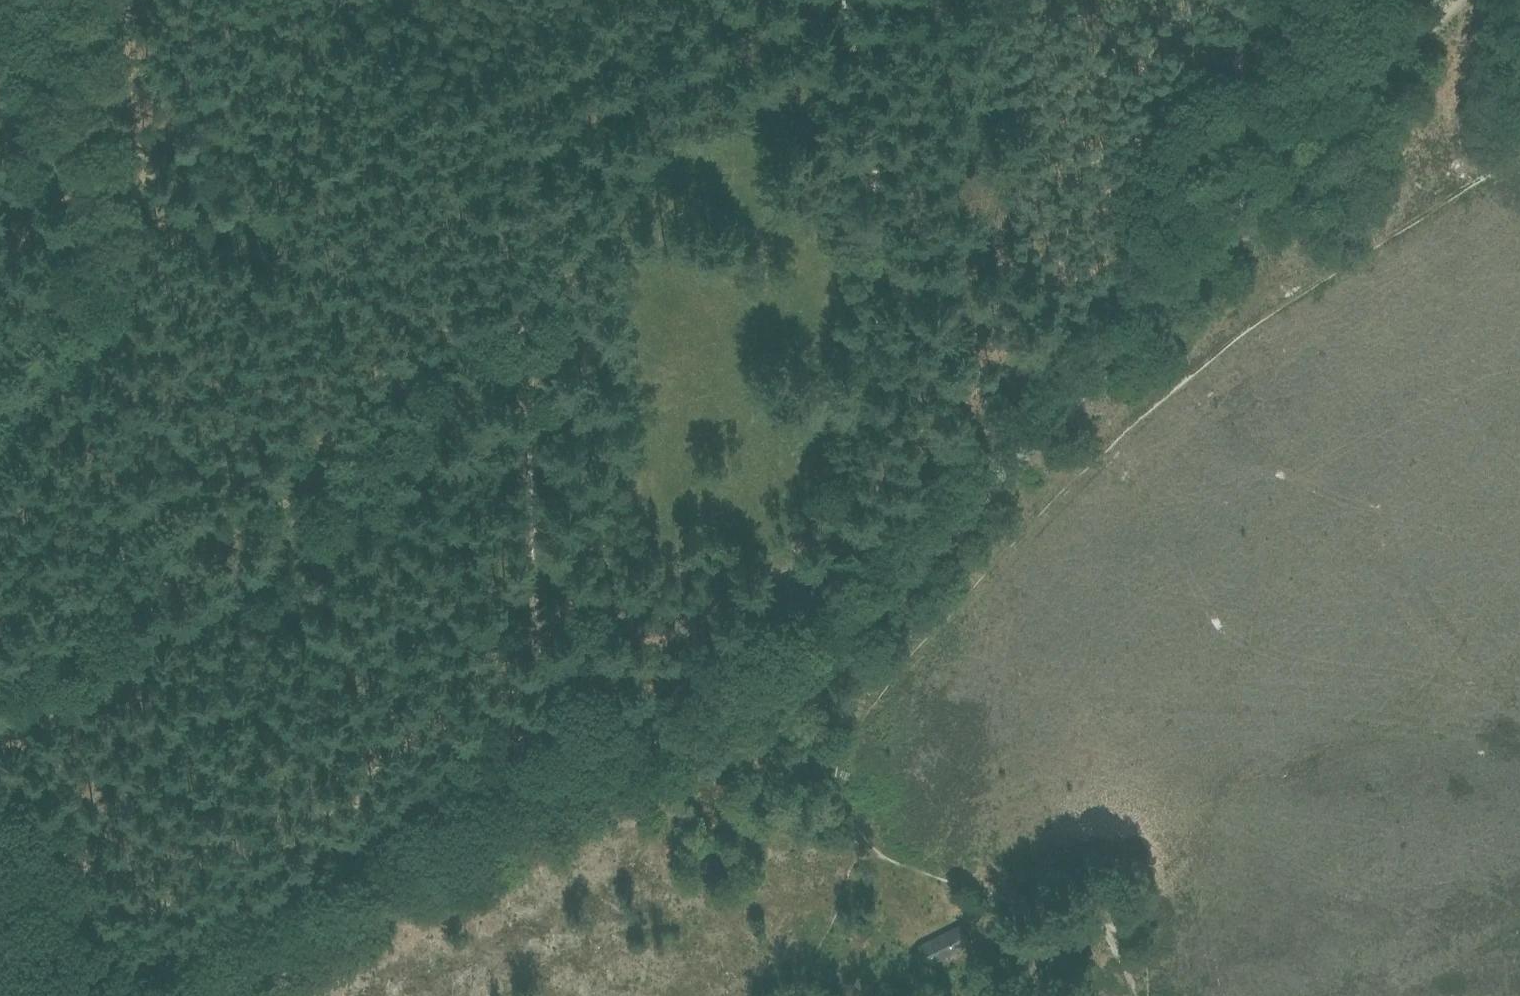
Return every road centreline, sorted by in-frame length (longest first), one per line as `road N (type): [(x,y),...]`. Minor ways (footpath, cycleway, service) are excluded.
road 1 (track): [(215,995),(781,695),(874,617),(1448,0)]
road 2 (track): [(569,787),(537,695),(521,564),(518,183),(540,133),(573,107),(832,0)]
road 3 (track): [(842,0),(885,295),(855,499),(790,610),(802,663)]
road 4 (track): [(516,360),(0,667)]
road 5 (track): [(28,0),(45,47),(52,107),(49,212),(37,264),(0,332)]
road 6 (track): [(0,908),(78,959),(110,995)]

